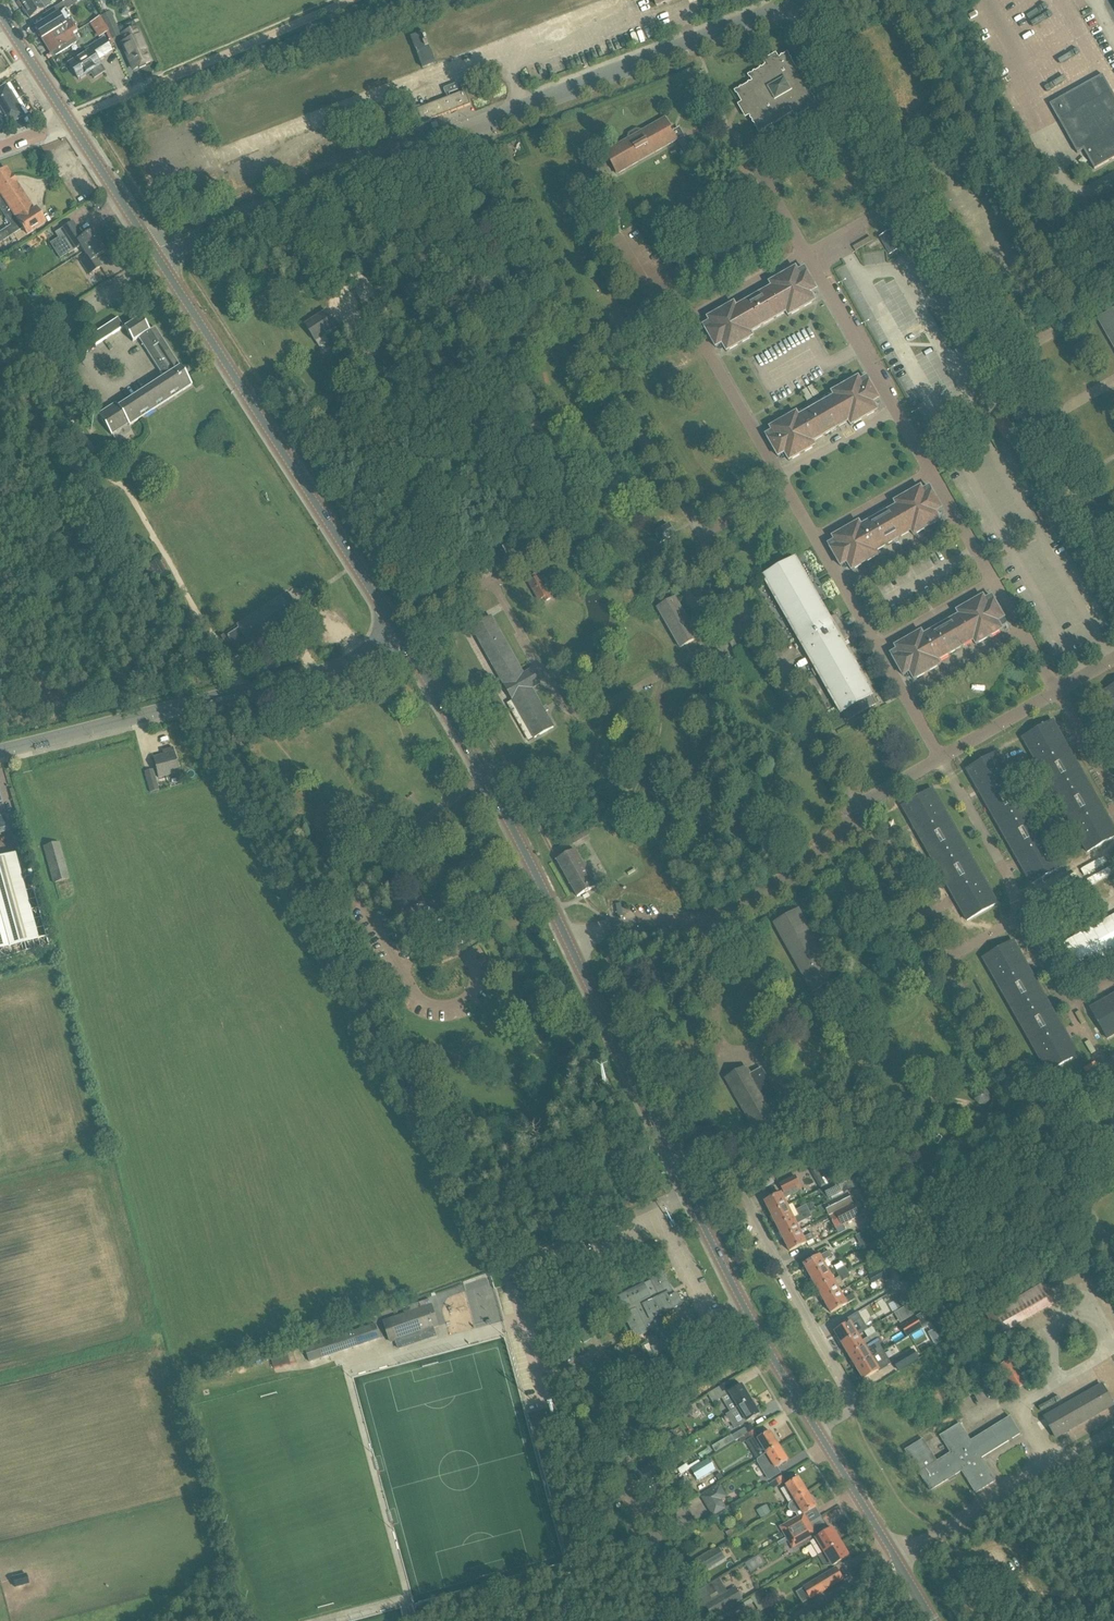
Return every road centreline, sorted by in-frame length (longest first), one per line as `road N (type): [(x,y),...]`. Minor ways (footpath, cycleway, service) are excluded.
road 1 (primary): [(694,1205),(517,838),(400,637)]
road 2 (primary): [(400,637),(68,121)]
road 3 (unclassified): [(0,751),(347,666),(400,637)]
road 4 (residential): [(694,1205),(729,1187),(741,1192),(852,1394),(849,1413),(819,1433)]
road 5 (track): [(68,121),(345,0)]
road 6 (primary): [(819,1433),(694,1205)]
road 7 (track): [(729,1187),(886,1100),(912,1102),(953,1135)]
road 8 (primary): [(933,1620),(819,1433)]
road 9 (primary): [(68,121),(0,14)]

